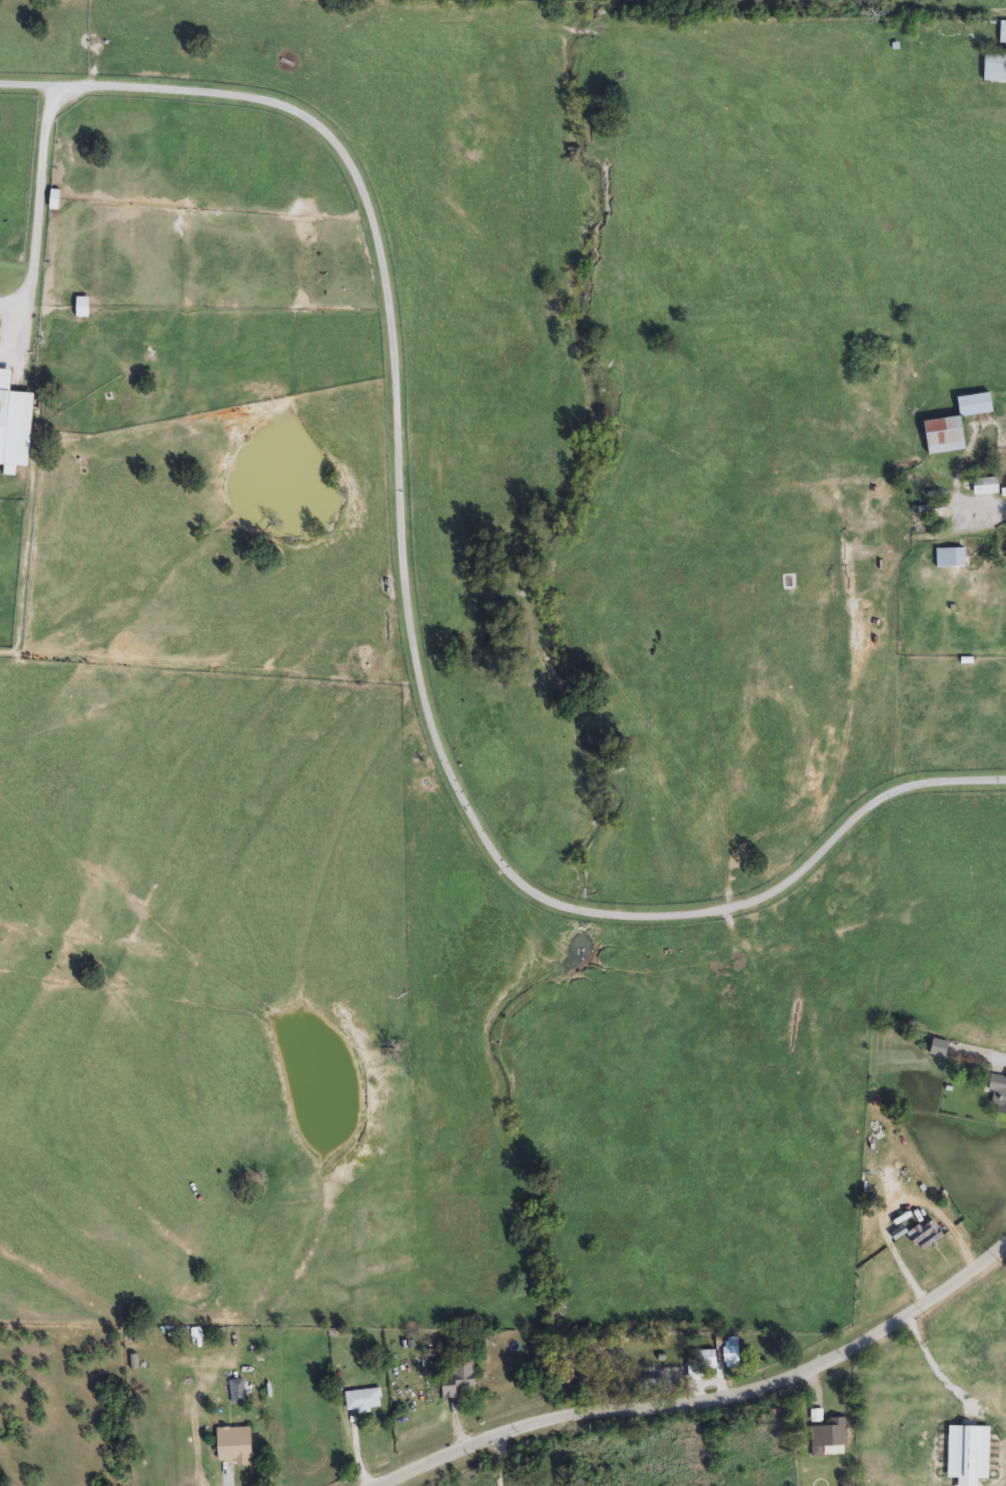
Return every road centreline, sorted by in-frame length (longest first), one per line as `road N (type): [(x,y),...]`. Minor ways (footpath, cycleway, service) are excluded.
road 1 (tertiary): [(648,1413),(741,1398),(818,1362),(900,1317),(1005,1238)]
road 2 (tertiary): [(373,1485),(553,1418),(648,1413)]

